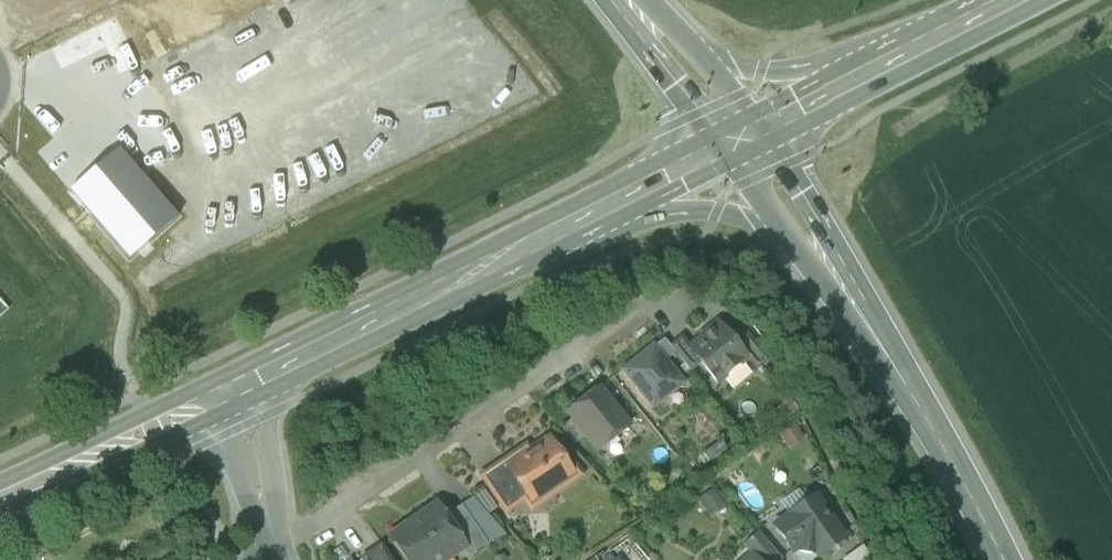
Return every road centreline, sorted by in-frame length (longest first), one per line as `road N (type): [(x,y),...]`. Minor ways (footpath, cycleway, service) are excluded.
road 1 (residential): [(278,550),(659,297)]
road 2 (secondary): [(567,229),(223,395)]
road 3 (secondary): [(567,229),(659,212),(716,213),(767,231),(804,261)]
road 4 (secondary): [(929,46),(784,72),(715,59),(687,45)]
road 5 (secondary): [(880,346),(1006,559)]
road 6 (secondary): [(880,346),(802,195),(756,133)]
road 7 (secondary): [(223,395),(0,499)]
road 8 (unclassified): [(904,126),(1111,16)]
road 9 (secondary): [(929,46),(756,133)]
road 10 (secondary): [(610,0),(726,148)]
road 11 (secondary): [(726,148),(567,229)]
road 12 (residential): [(278,550),(223,395)]
road 13 (secondary): [(726,148),(804,261)]

